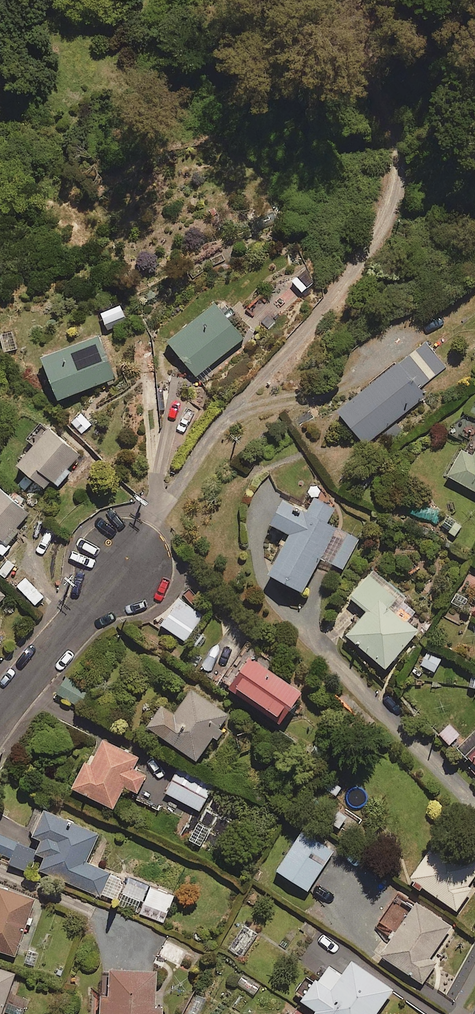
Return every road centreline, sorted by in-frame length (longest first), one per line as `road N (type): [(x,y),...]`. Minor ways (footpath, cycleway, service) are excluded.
road 1 (residential): [(116,553),(0,693)]

